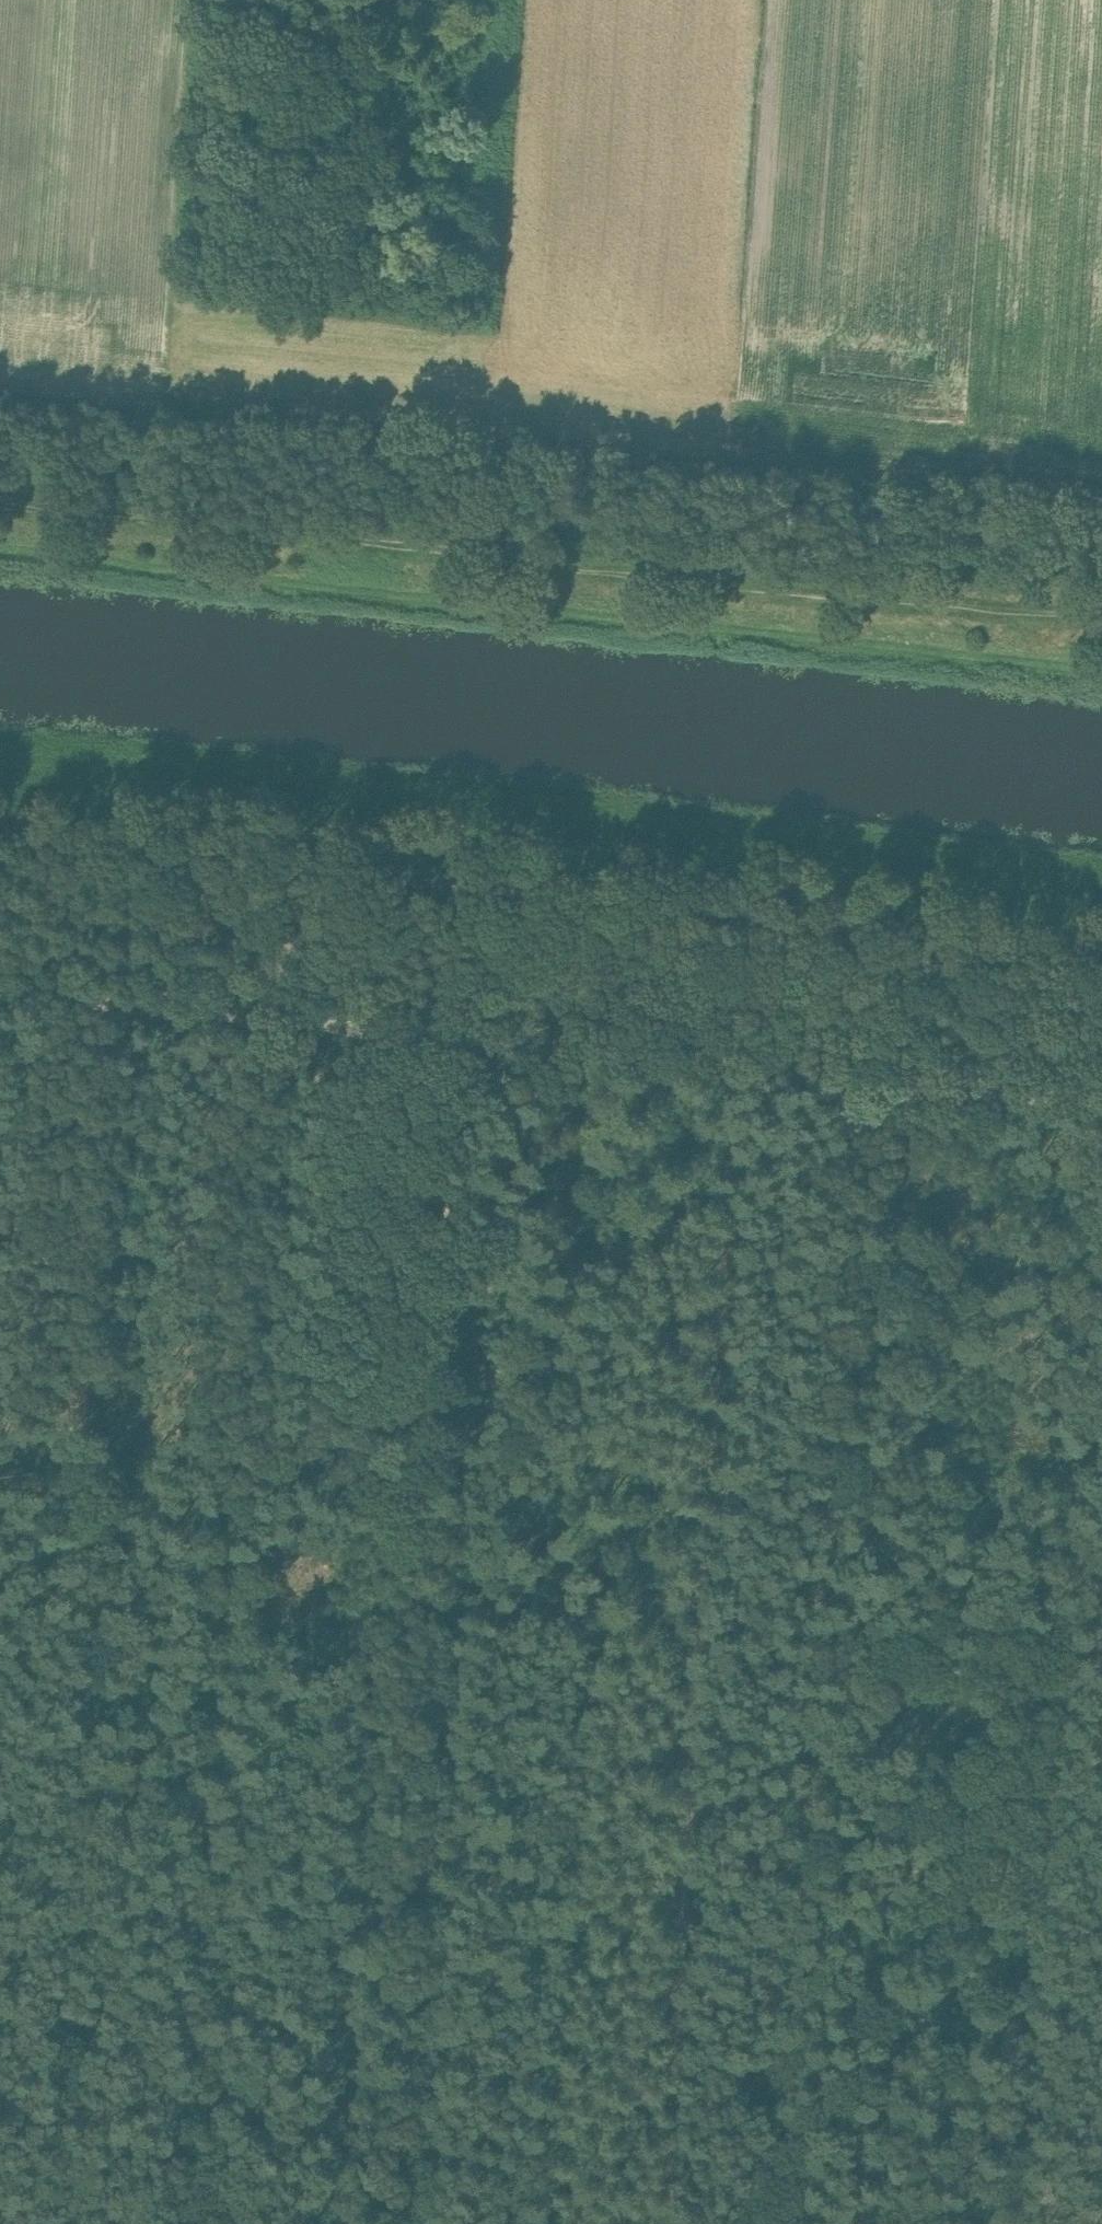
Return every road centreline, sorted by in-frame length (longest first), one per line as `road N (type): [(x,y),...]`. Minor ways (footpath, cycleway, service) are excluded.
road 1 (track): [(0,492),(1101,614)]
road 2 (track): [(0,987),(1101,1104)]

